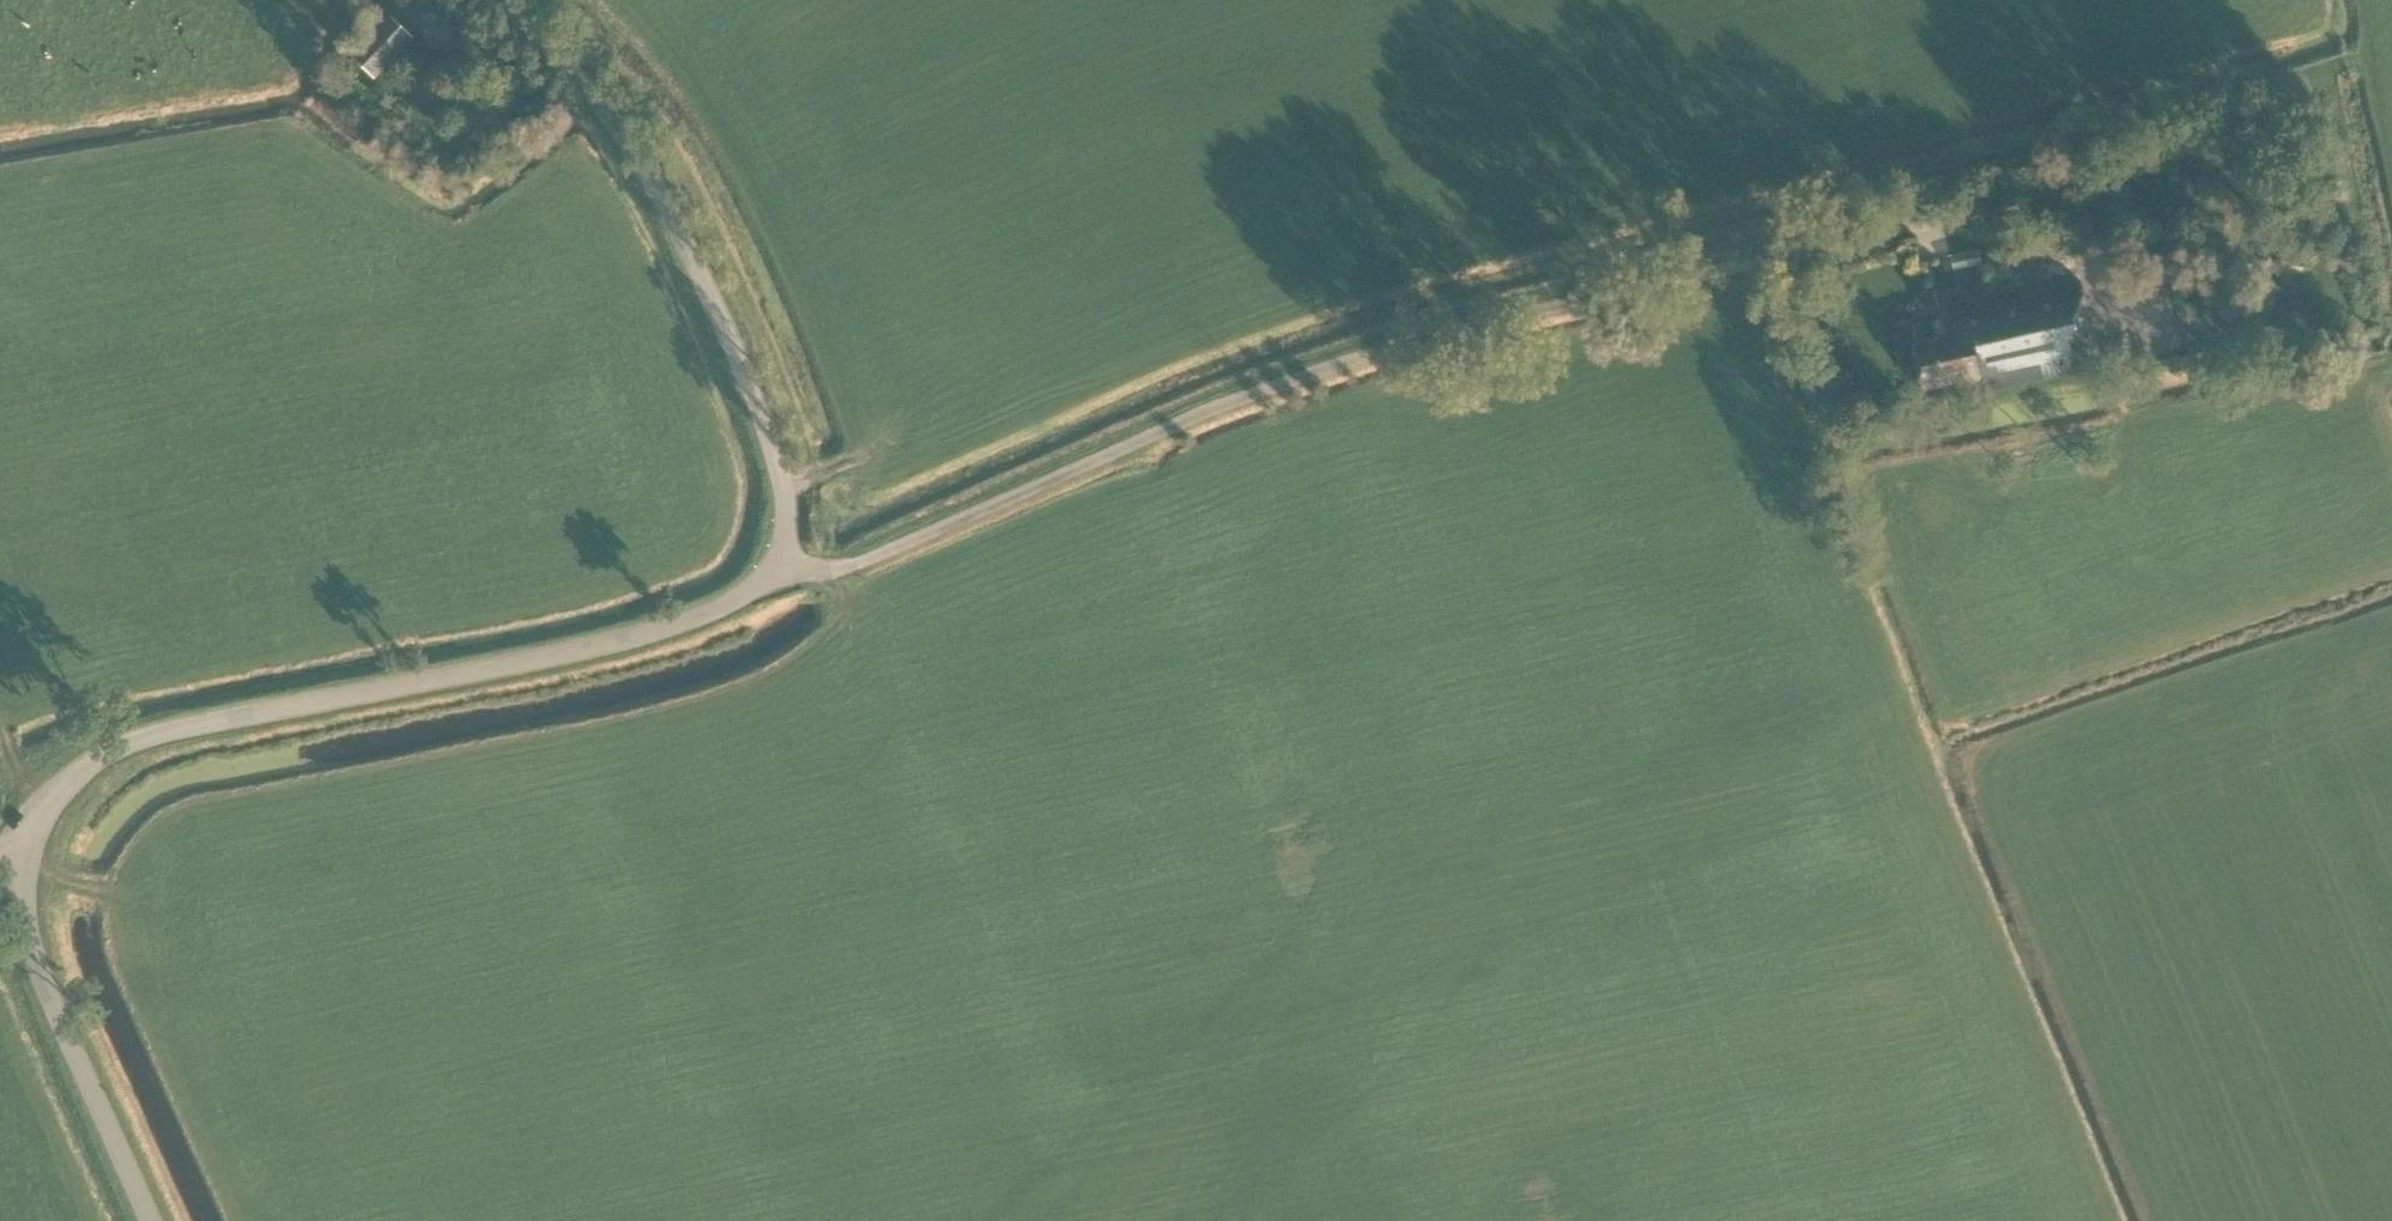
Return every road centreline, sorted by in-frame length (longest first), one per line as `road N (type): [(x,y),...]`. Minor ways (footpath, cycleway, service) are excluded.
road 1 (tertiary): [(153,1220),(31,935),(29,850),(77,776),(150,735),(642,632),(738,597),(768,577),(784,554),(787,511),(770,441),(658,190),(586,87),(501,0)]

